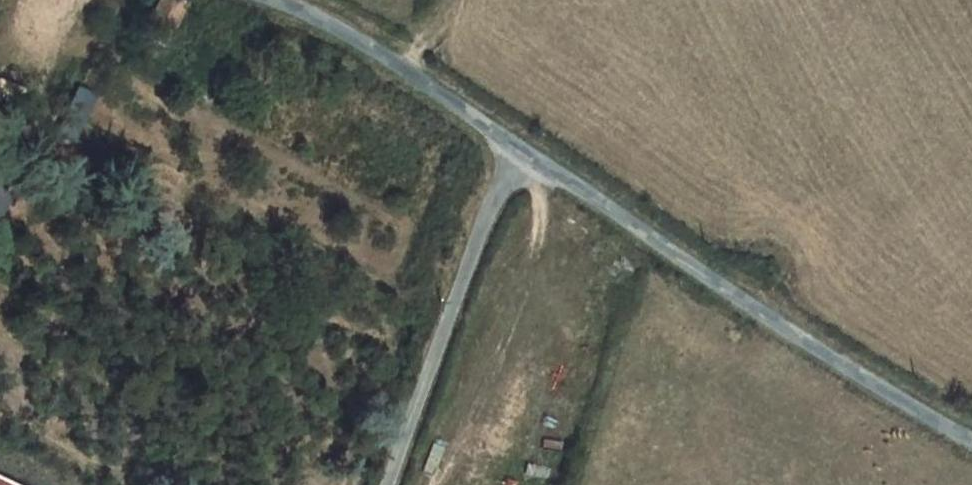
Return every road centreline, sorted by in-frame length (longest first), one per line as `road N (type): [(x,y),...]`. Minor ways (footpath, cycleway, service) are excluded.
road 1 (unclassified): [(971,440),(882,392),(515,142)]
road 2 (residential): [(395,484),(515,142)]
road 3 (unclassified): [(515,142),(325,21),(265,0)]

